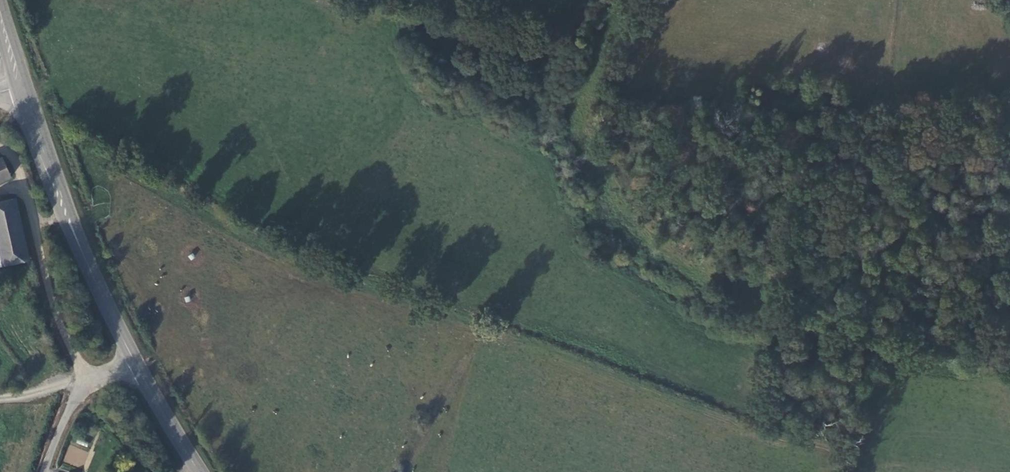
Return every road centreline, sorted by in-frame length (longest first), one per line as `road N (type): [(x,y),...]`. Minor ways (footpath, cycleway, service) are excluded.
road 1 (secondary): [(136,361),(70,222),(22,90)]
road 2 (unclassified): [(136,361),(89,382),(45,471)]
road 3 (secondary): [(203,471),(136,361)]

